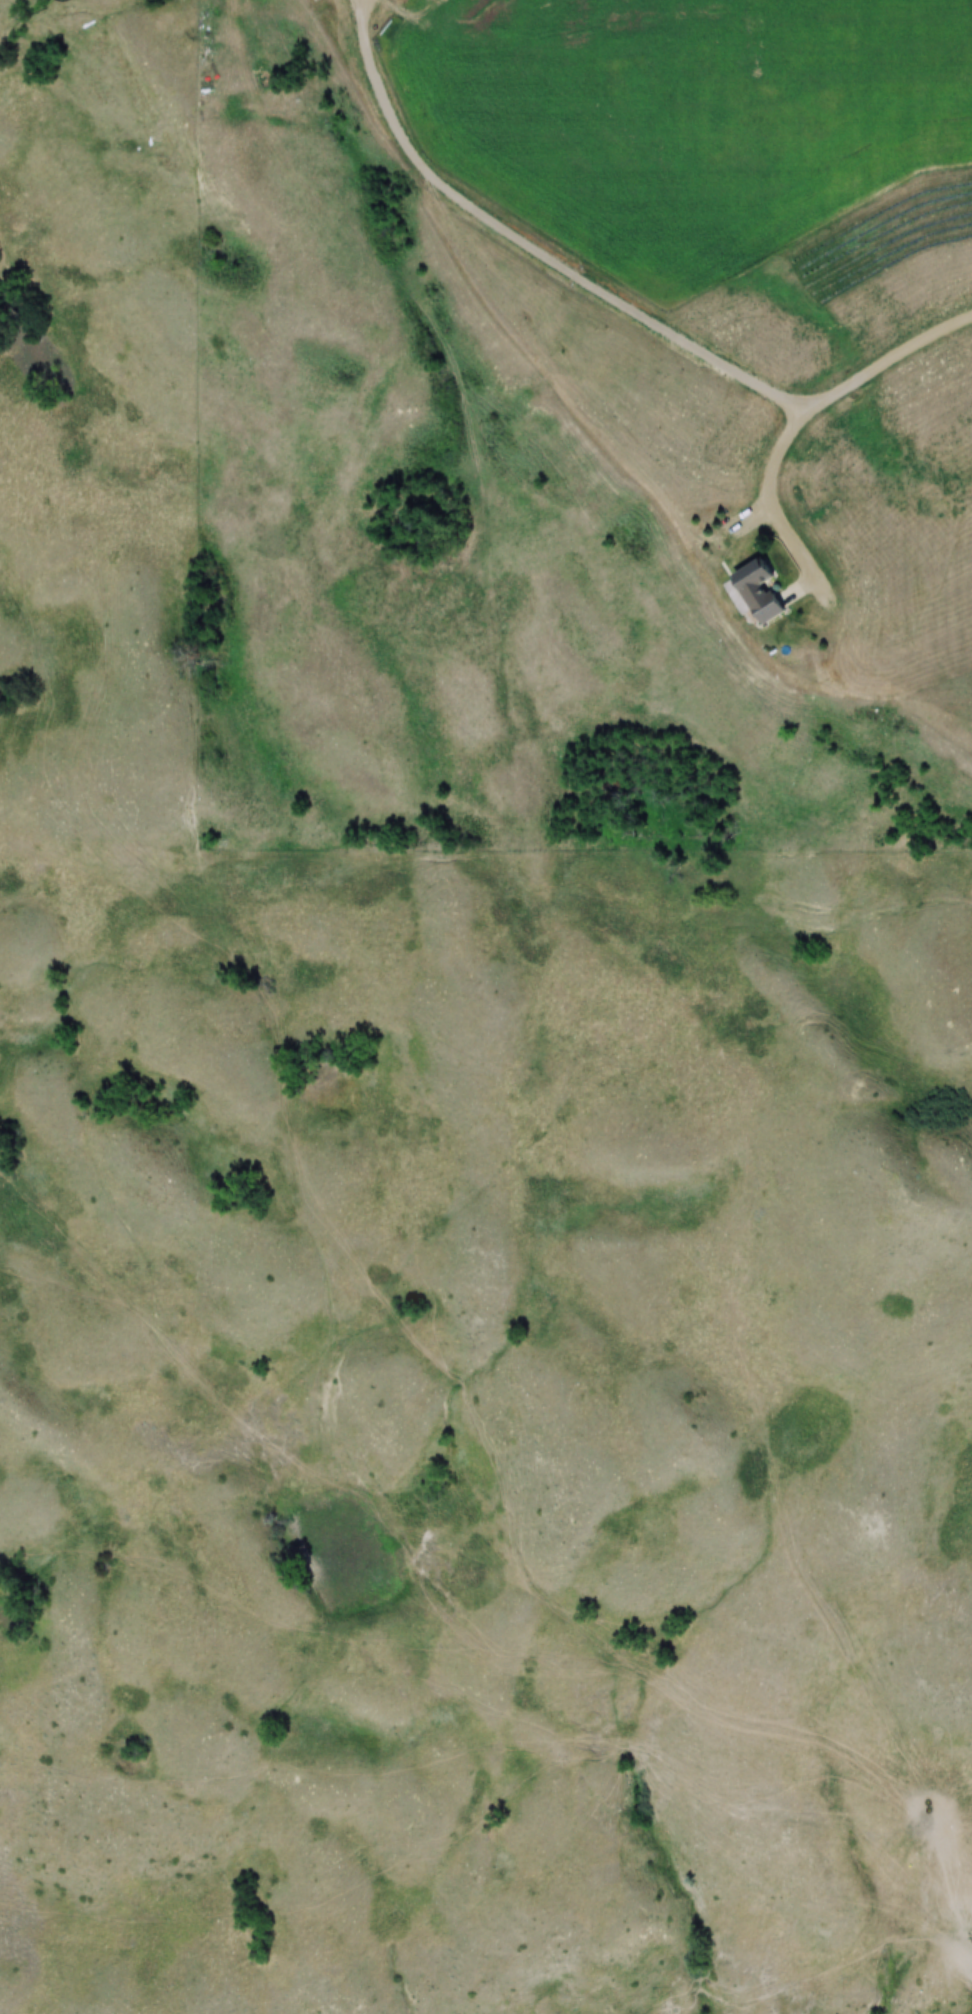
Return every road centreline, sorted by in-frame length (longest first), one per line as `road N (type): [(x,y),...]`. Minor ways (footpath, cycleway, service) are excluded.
road 1 (residential): [(971,304),(817,417),(430,188),(400,133),(354,0)]

